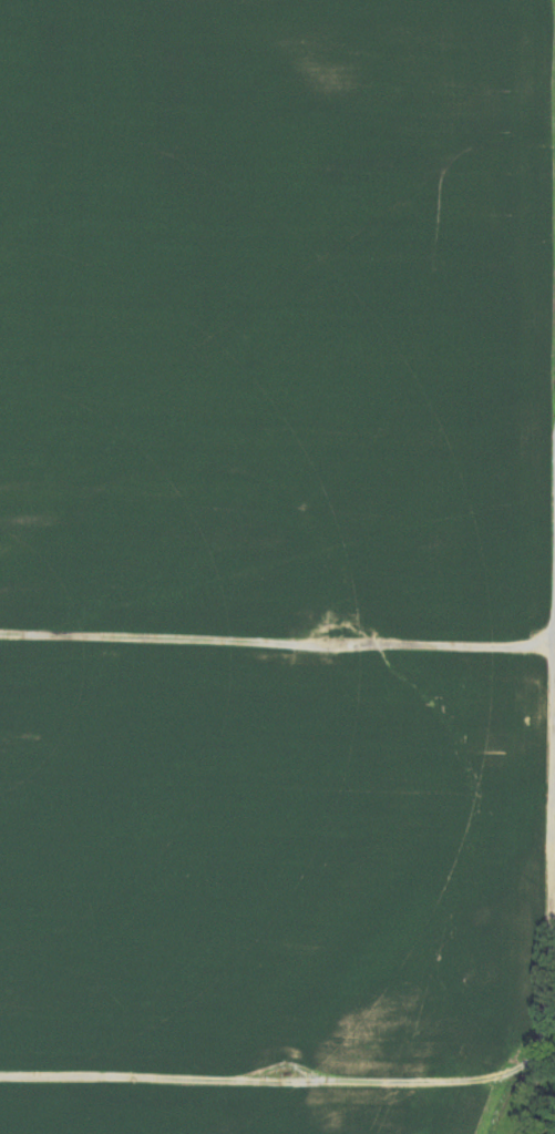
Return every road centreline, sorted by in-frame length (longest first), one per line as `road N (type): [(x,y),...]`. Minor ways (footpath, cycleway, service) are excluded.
road 1 (track): [(0,1078),(307,1081)]
road 2 (track): [(554,1078),(307,1081)]
road 3 (track): [(554,650),(341,645)]

